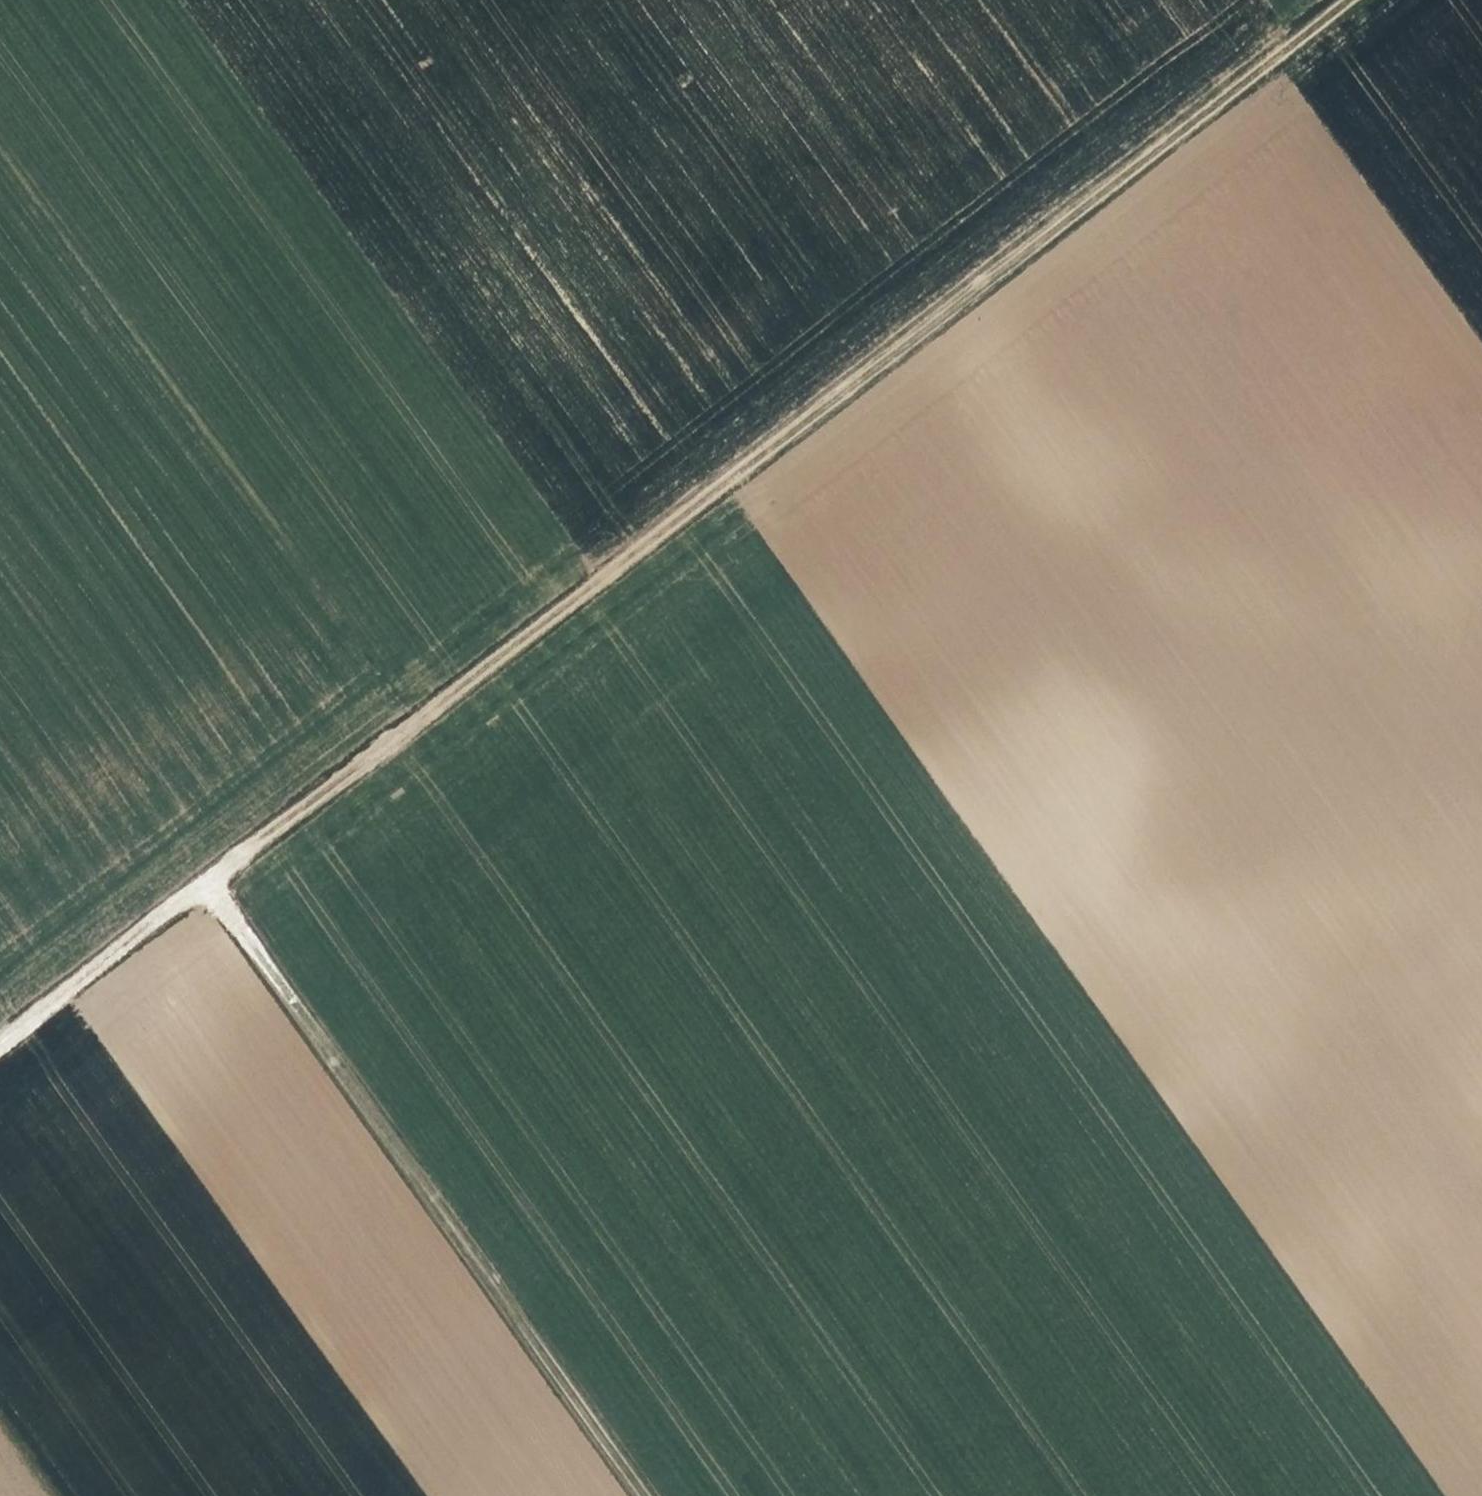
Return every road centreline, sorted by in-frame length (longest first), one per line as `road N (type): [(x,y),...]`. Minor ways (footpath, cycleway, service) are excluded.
road 1 (track): [(0,1044),(1339,0)]
road 2 (track): [(651,1495),(211,879)]

